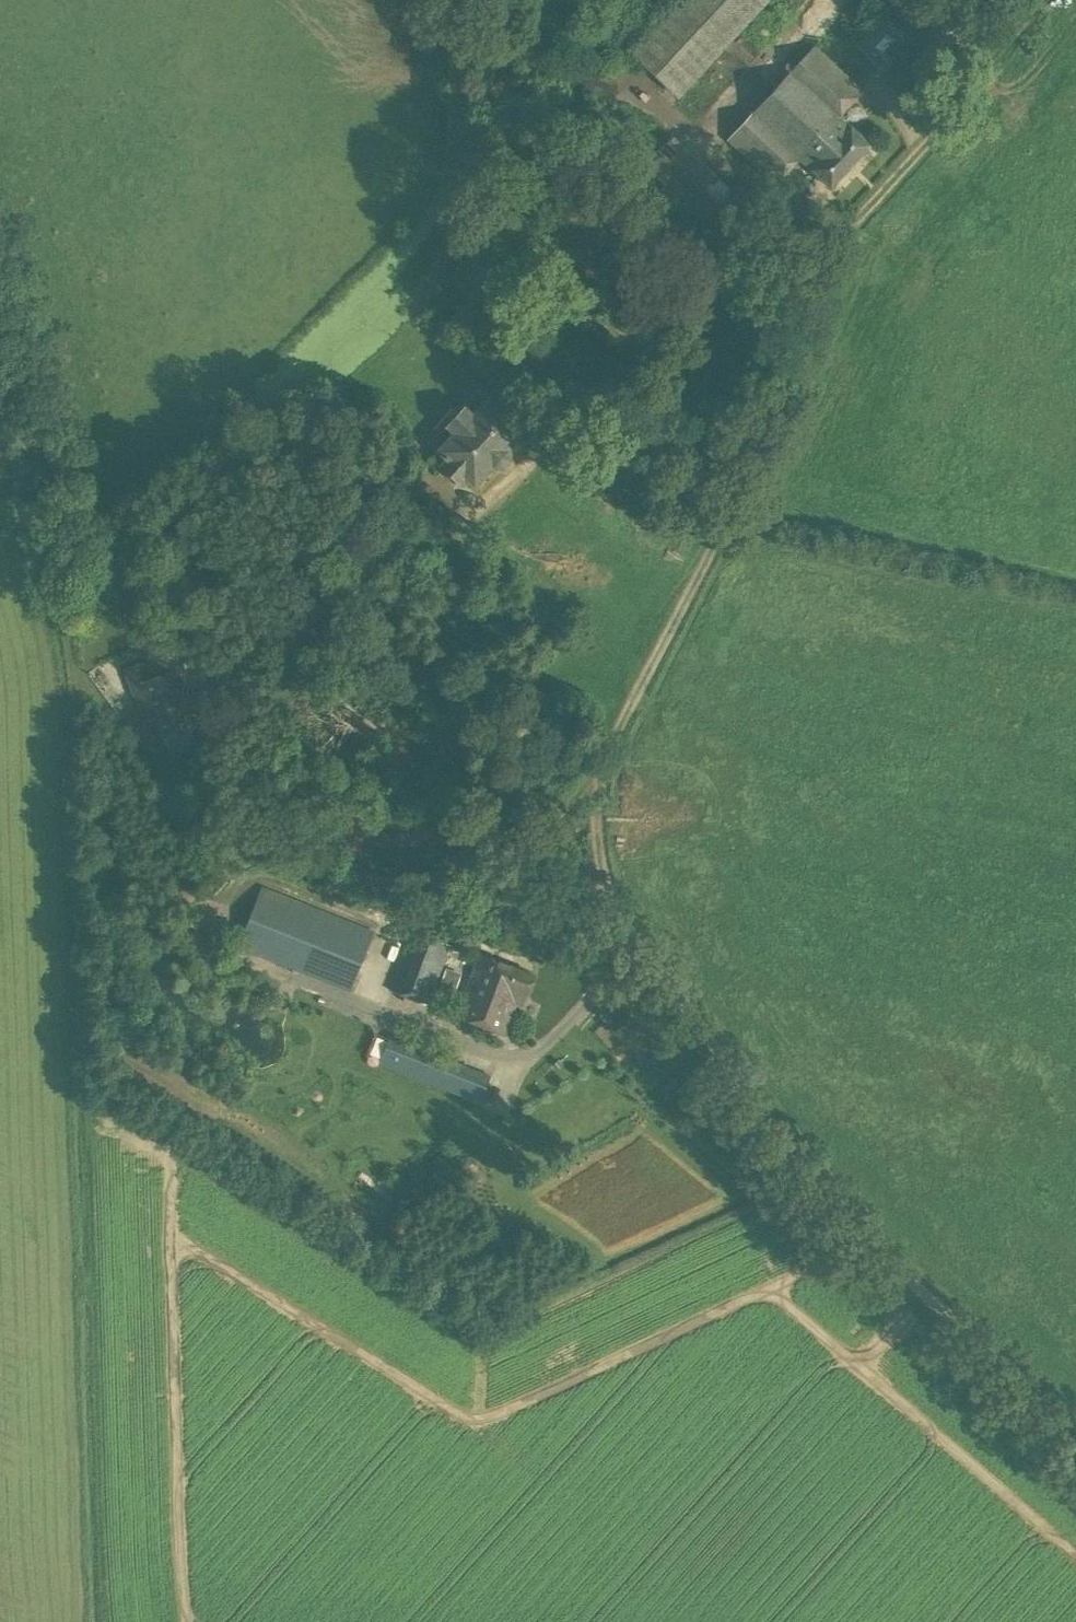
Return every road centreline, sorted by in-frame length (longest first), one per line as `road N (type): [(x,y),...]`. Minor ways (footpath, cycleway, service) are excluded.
road 1 (unclassified): [(1033,0),(1025,19),(818,255),(727,522),(589,802),(611,885),(873,1252),(1075,1426)]

